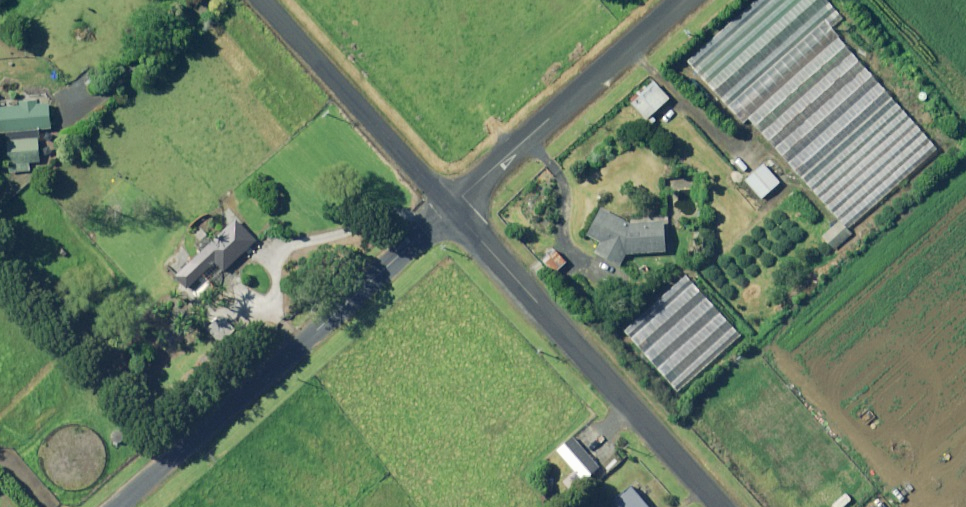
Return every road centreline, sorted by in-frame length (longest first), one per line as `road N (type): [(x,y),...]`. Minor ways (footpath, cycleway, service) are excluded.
road 1 (unclassified): [(118,506),(450,207)]
road 2 (unclassified): [(720,506),(450,207)]
road 3 (unclassified): [(450,207),(680,0)]
road 4 (unclassified): [(450,207),(261,0)]

